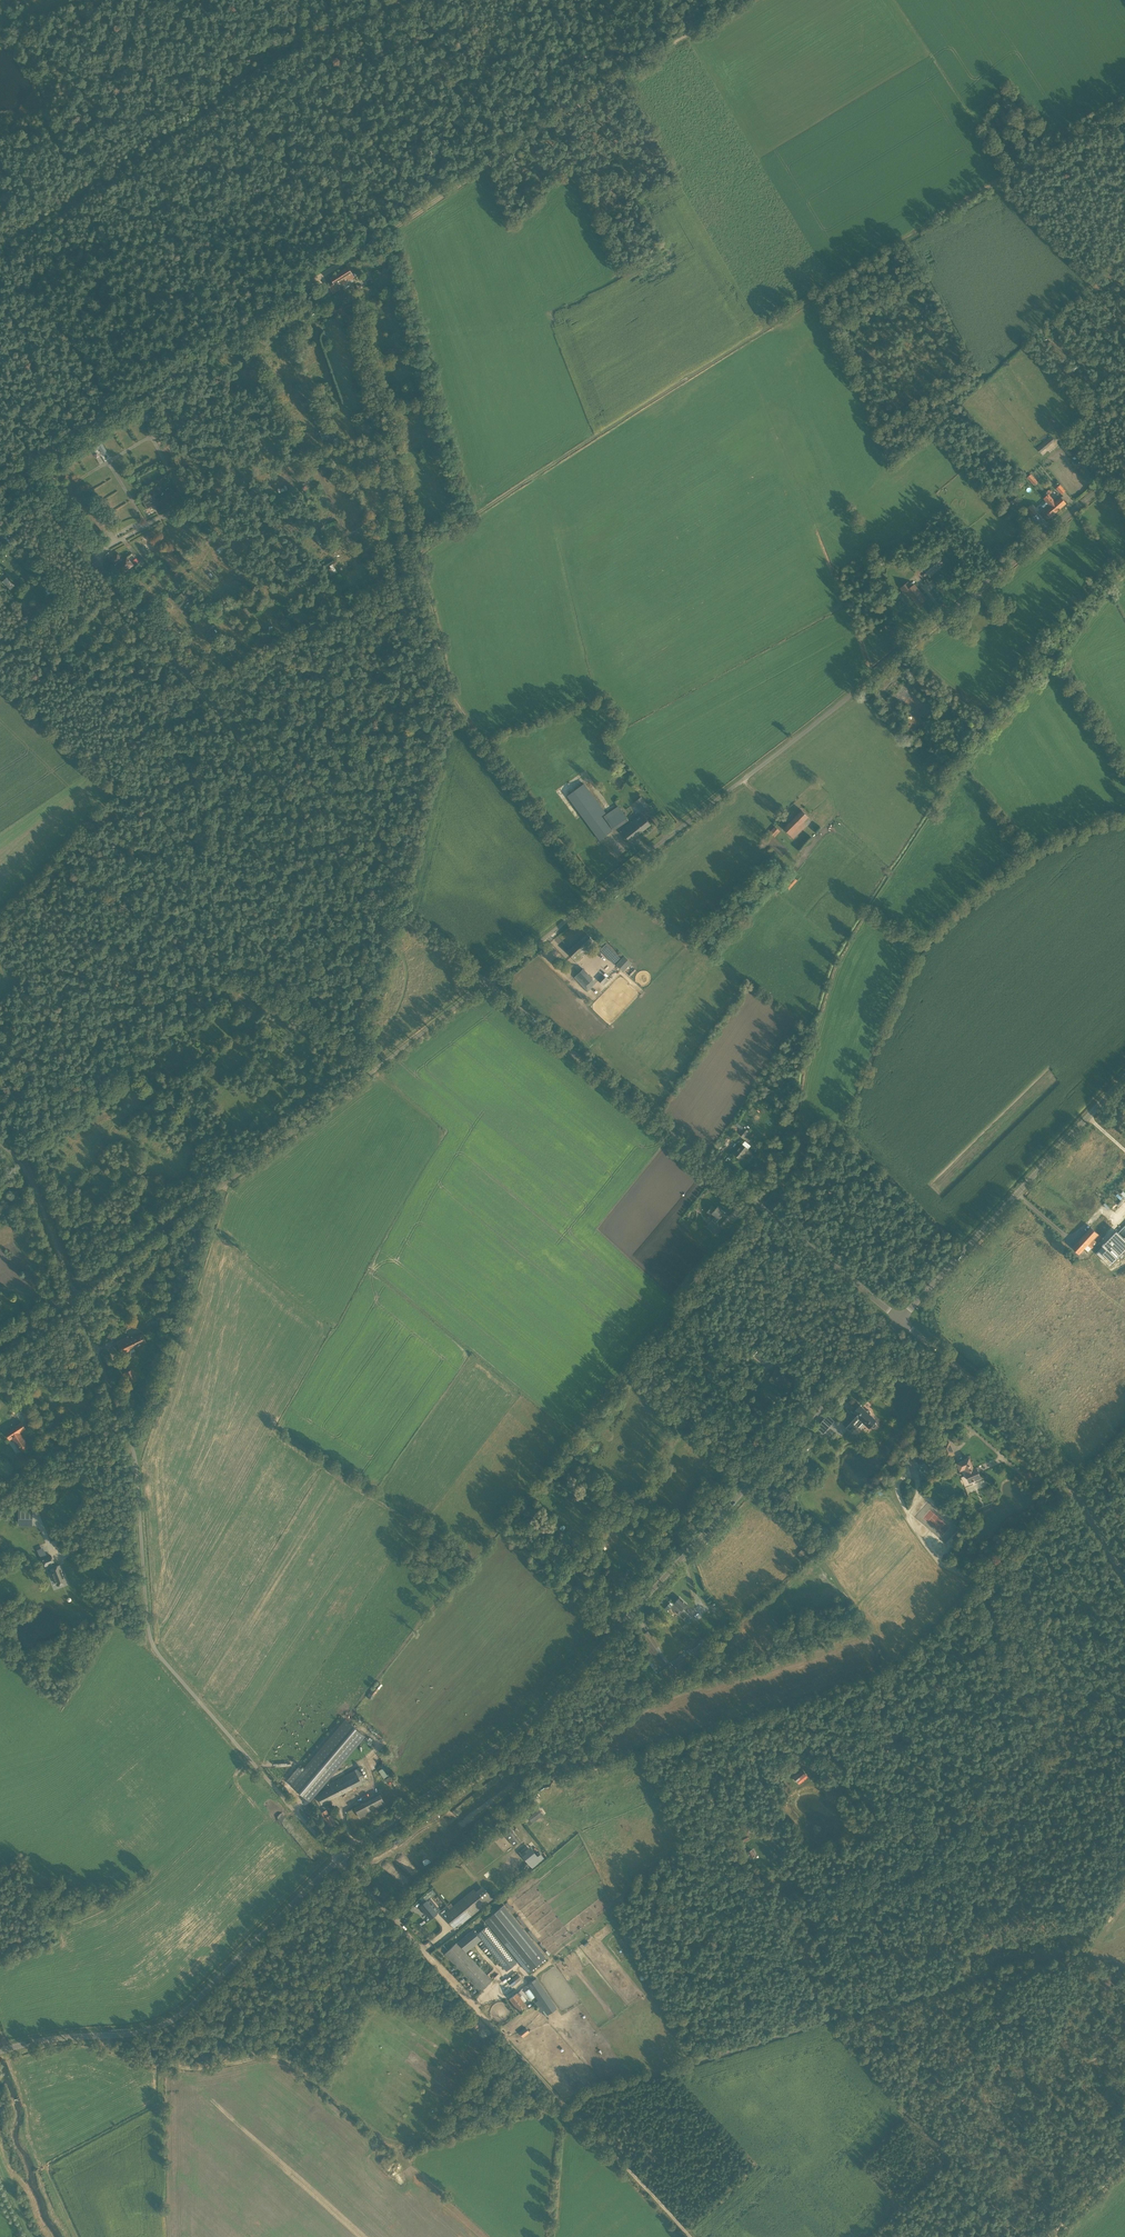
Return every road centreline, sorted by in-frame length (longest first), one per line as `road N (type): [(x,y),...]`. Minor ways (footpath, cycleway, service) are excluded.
road 1 (track): [(601,892),(458,712),(419,552),(1124,104)]
road 2 (track): [(1071,1486),(886,1672),(545,1782),(390,1918)]
road 3 (unclassified): [(486,982),(1124,470)]
road 4 (tertiary): [(338,1860),(555,1710),(898,1320)]
road 5 (unclassified): [(486,982),(357,871),(18,471)]
road 6 (unclassified): [(338,1860),(153,1644),(137,1467),(75,1296)]
road 7 (unclassified): [(898,1320),(486,982)]
road 8 (unclassified): [(75,1296),(486,982)]
road 9 (track): [(352,248),(751,0)]
road 10 (track): [(561,2100),(964,1982)]
road 11 (tertiary): [(0,2051),(166,2024),(338,1860)]
road 12 (track): [(18,471),(352,248)]
road 13 (track): [(561,2100),(390,2143),(290,2061),(222,2066)]
road 14 (unclassified): [(1124,1581),(1039,1442),(898,1320)]
road 15 (tertiary): [(898,1320),(1124,1077)]
road 16 (track): [(137,1467),(229,1181)]
road 17 (track): [(203,694),(0,909)]
road 18 (track): [(561,2100),(428,1955)]
road 19 (track): [(690,2236),(561,2100)]
road 20 (unclassified): [(75,1296),(31,1180),(0,1144)]
road 21 (track): [(964,1982),(1068,1953),(1124,1966)]
road 22 (track): [(89,2036),(176,2066),(222,2066)]
road 23 (unclassified): [(428,1955),(338,1860)]

